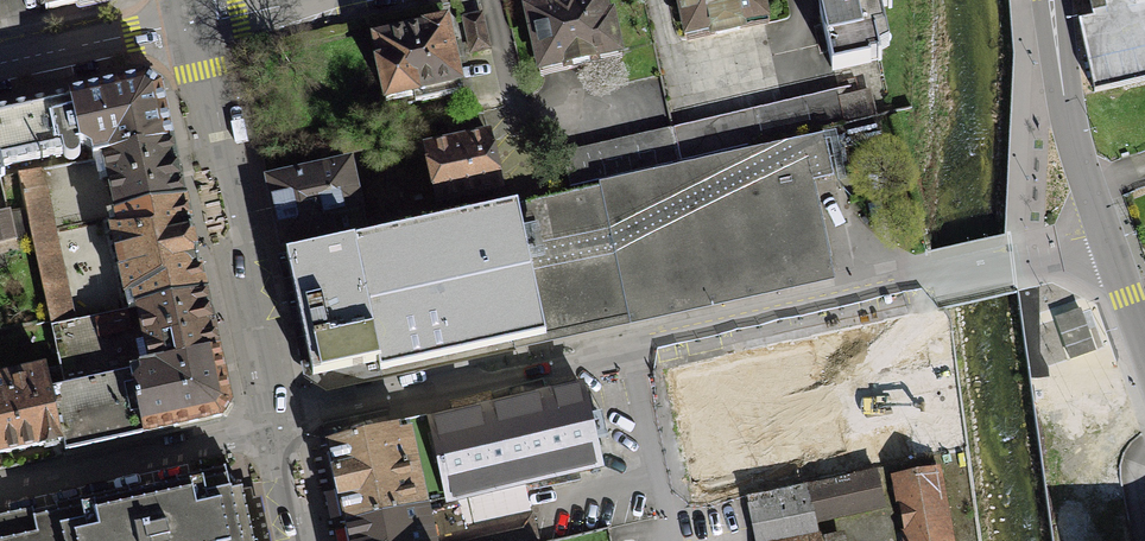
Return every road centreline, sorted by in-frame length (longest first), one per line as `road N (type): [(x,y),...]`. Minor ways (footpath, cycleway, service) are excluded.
road 1 (residential): [(280,429),(930,276)]
road 2 (residential): [(280,429),(189,29)]
road 3 (residential): [(280,429),(0,487)]
road 4 (residential): [(1051,0),(1063,94),(1108,237)]
road 5 (residential): [(0,68),(189,29)]
road 6 (residential): [(930,276),(1108,237)]
road 7 (residential): [(189,29),(314,0)]

